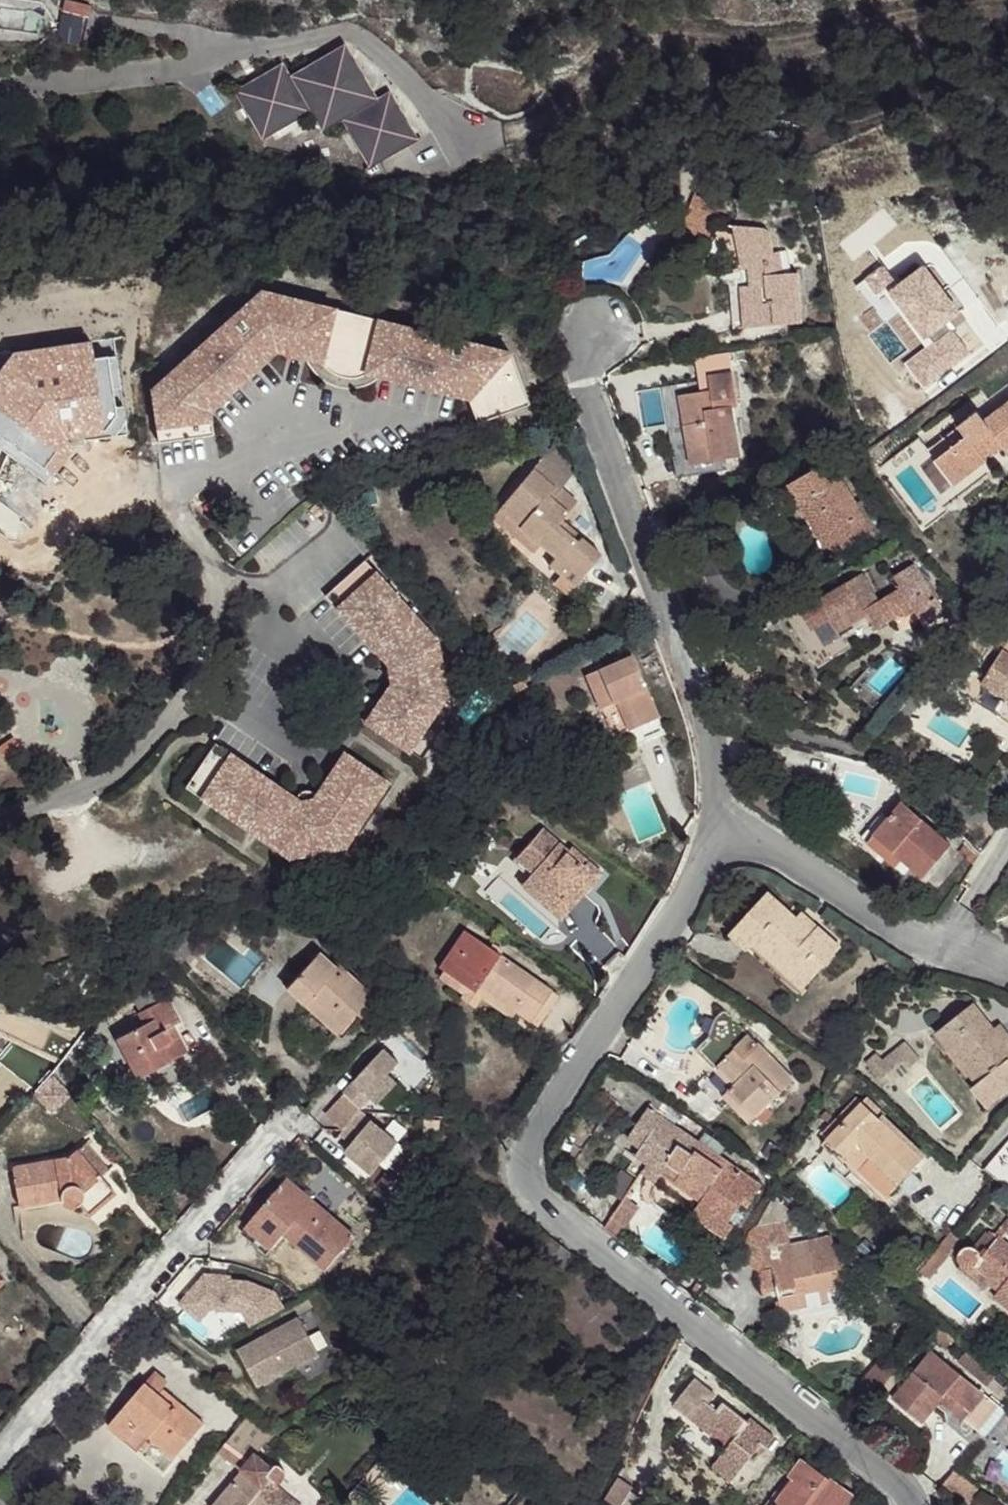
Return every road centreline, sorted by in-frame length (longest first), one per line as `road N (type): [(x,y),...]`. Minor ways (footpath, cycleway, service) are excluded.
road 1 (unclassified): [(915,1504),(901,1485),(538,1202),(527,1171),(532,1140),(726,827)]
road 2 (unclassified): [(726,827),(720,766),(584,371),(593,336)]
road 3 (unclassified): [(726,827),(909,938),(1007,969)]

